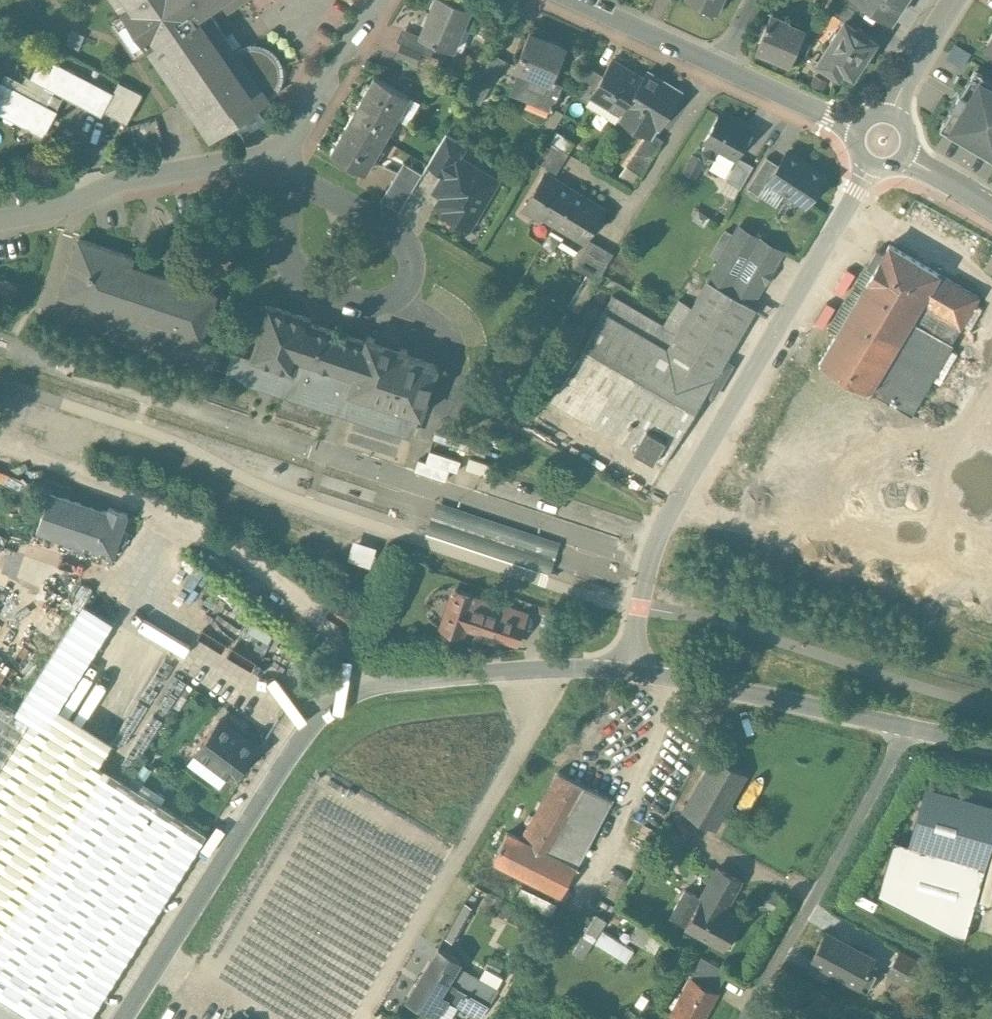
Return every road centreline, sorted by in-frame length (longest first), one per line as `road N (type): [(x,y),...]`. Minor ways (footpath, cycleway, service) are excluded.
road 1 (residential): [(622,671),(363,684),(322,717),(184,921)]
road 2 (residential): [(374,0),(286,147),(126,179),(71,202),(0,217)]
road 3 (residential): [(679,492),(879,144)]
road 4 (residential): [(679,492),(970,603),(991,562)]
road 5 (residential): [(744,1018),(917,724)]
road 6 (residential): [(917,724),(622,671)]
road 7 (residential): [(879,144),(721,63)]
road 8 (residential): [(879,144),(896,82),(952,0)]
road 9 (residential): [(721,63),(578,0)]
road 10 (residential): [(991,205),(879,144)]
road 11 (residential): [(655,549),(622,671)]

